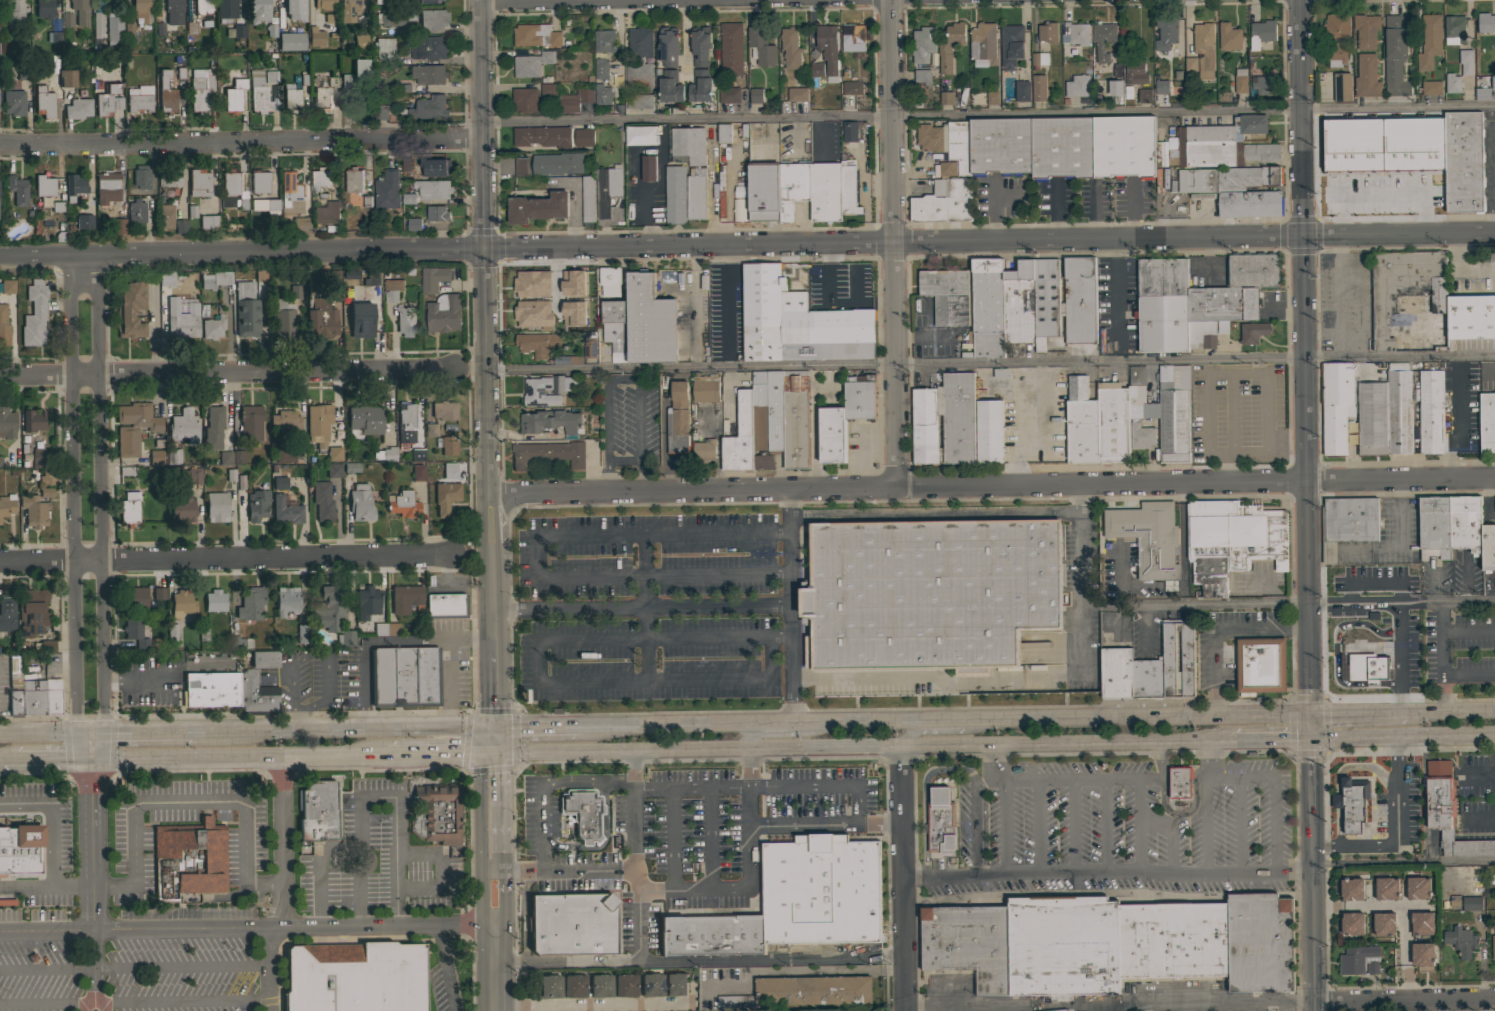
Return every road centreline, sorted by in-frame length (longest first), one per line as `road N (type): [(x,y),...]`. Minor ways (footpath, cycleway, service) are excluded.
road 1 (residential): [(1304,236),(0,256)]
road 2 (residential): [(1494,480),(492,496)]
road 3 (residential): [(482,0),(495,650)]
road 4 (residential): [(90,762),(104,734),(103,560),(99,276),(85,255)]
road 5 (residential): [(85,255),(71,276),(78,735),(90,762)]
road 6 (residential): [(1304,236),(1312,741)]
road 7 (residential): [(890,0),(898,490)]
road 8 (residential): [(485,146),(0,151)]
road 9 (primary): [(744,747),(1227,742)]
road 10 (residential): [(458,373),(0,378)]
road 11 (residential): [(451,554),(0,562)]
road 12 (primary): [(1311,716),(960,720)]
road 13 (primary): [(497,725),(197,733)]
road 14 (primary): [(90,762),(384,754)]
road 15 (residential): [(1312,741),(1316,1010)]
road 16 (residential): [(903,744),(907,1010)]
road 17 (primary): [(497,751),(744,747)]
road 18 (residential): [(1304,236),(1300,0)]
road 19 (residential): [(1494,233),(1304,236)]
road 20 (primary): [(1312,741),(1494,737)]
road 21 (residential): [(1494,1002),(1316,1005)]
road 22 (primary): [(755,722),(581,724)]

